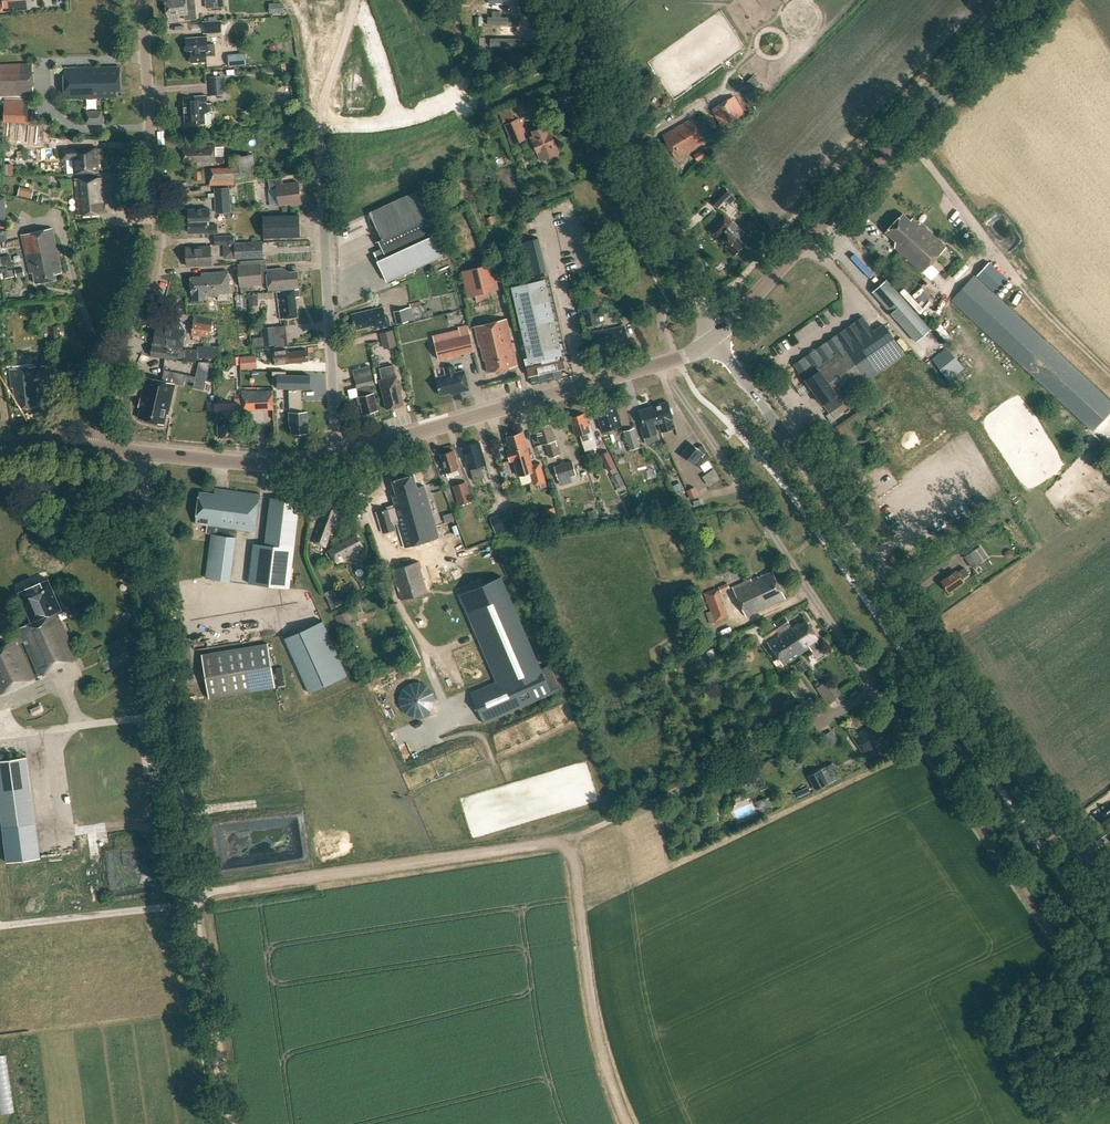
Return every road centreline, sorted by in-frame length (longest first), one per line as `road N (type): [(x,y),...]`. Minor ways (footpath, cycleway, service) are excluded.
road 1 (track): [(665,361),(876,690),(1109,1028)]
road 2 (track): [(193,893),(569,839),(876,690)]
road 3 (tertiary): [(1109,894),(713,339)]
road 4 (tertiary): [(713,339),(1033,0)]
road 5 (residential): [(339,454),(319,105),(357,0)]
road 6 (residential): [(142,0),(160,236),(142,309),(99,413),(95,448)]
road 7 (unclassified): [(194,902),(142,453)]
road 8 (tertiary): [(339,454),(679,357),(713,339)]
road 9 (tertiary): [(713,339),(578,0)]
road 10 (track): [(569,839),(606,1079),(627,1123)]
road 11 (track): [(227,1123),(197,923)]
road 12 (tertiary): [(339,454),(281,463),(142,453)]

